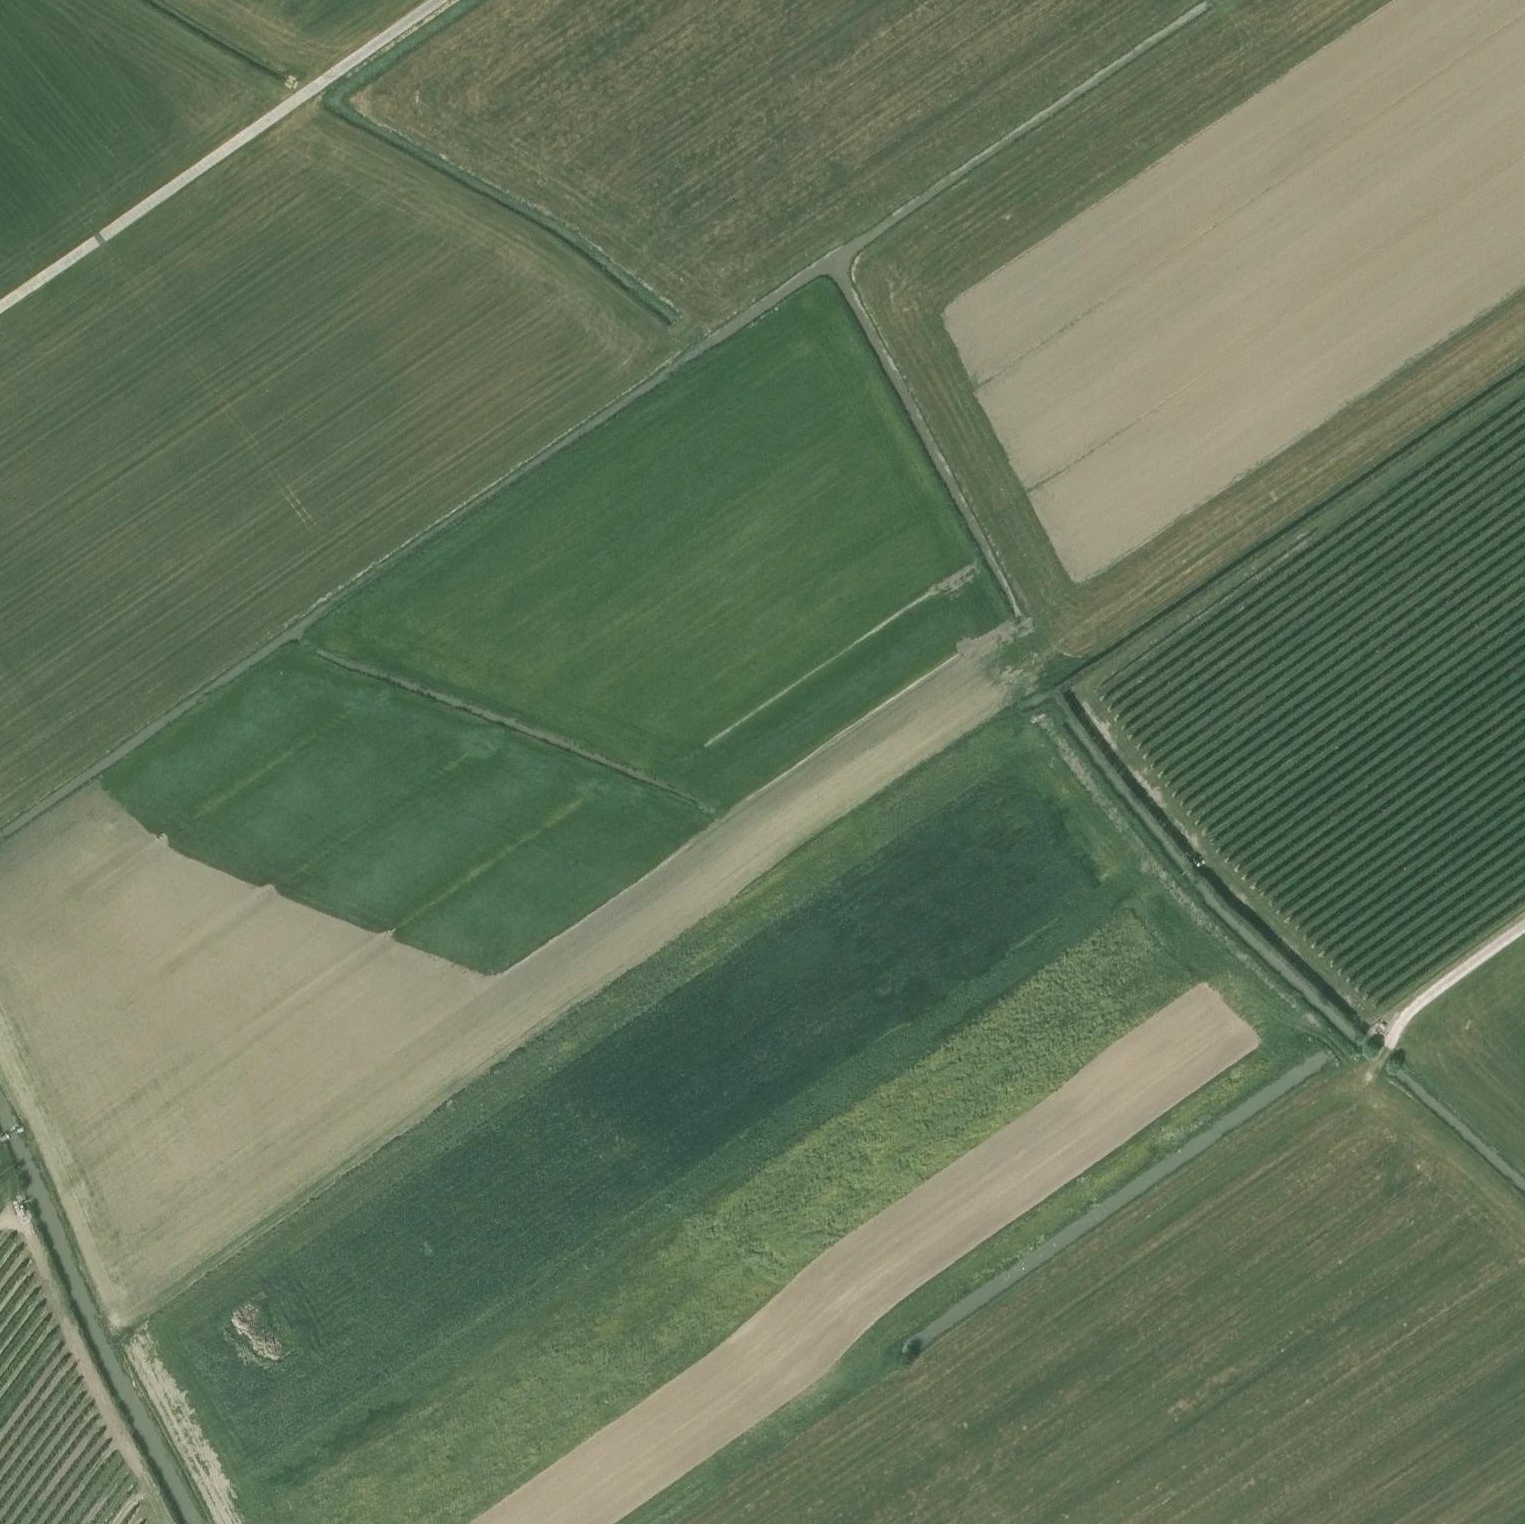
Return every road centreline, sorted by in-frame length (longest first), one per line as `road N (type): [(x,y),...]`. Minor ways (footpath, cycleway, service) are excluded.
road 1 (track): [(1040,671),(1524,347)]
road 2 (track): [(0,307),(442,0)]
road 3 (track): [(175,1523),(15,1200)]
road 4 (track): [(1385,1043),(1404,1015),(1524,927)]

